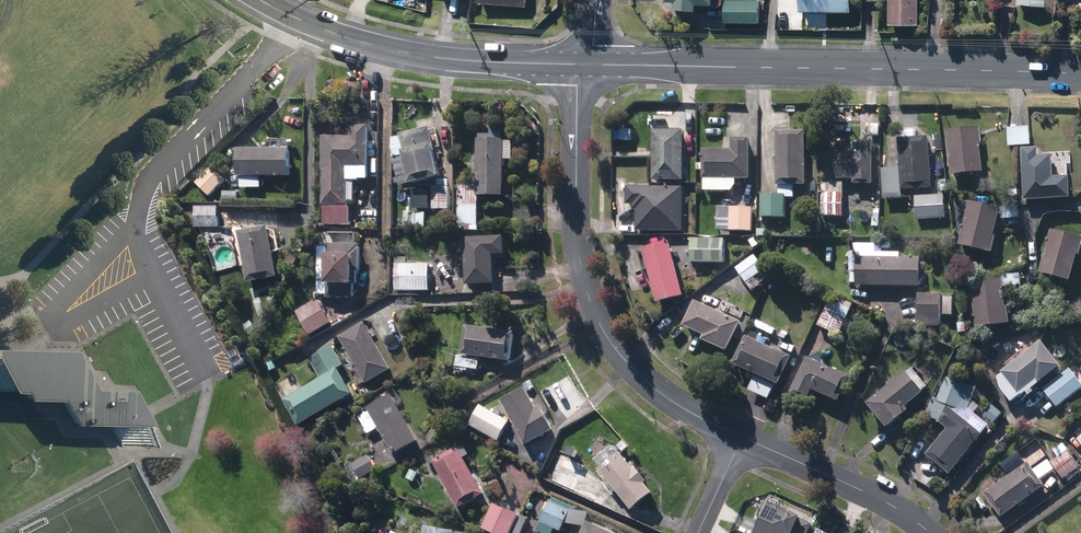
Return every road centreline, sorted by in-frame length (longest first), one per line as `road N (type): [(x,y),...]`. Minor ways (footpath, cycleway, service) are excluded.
road 1 (tertiary): [(585,64),(1080,74)]
road 2 (residential): [(585,64),(575,232),(592,311),(610,343),(659,391),(742,433)]
road 3 (tertiary): [(261,0),(370,43),(469,61),(585,64)]
road 4 (residential): [(742,433),(936,532)]

